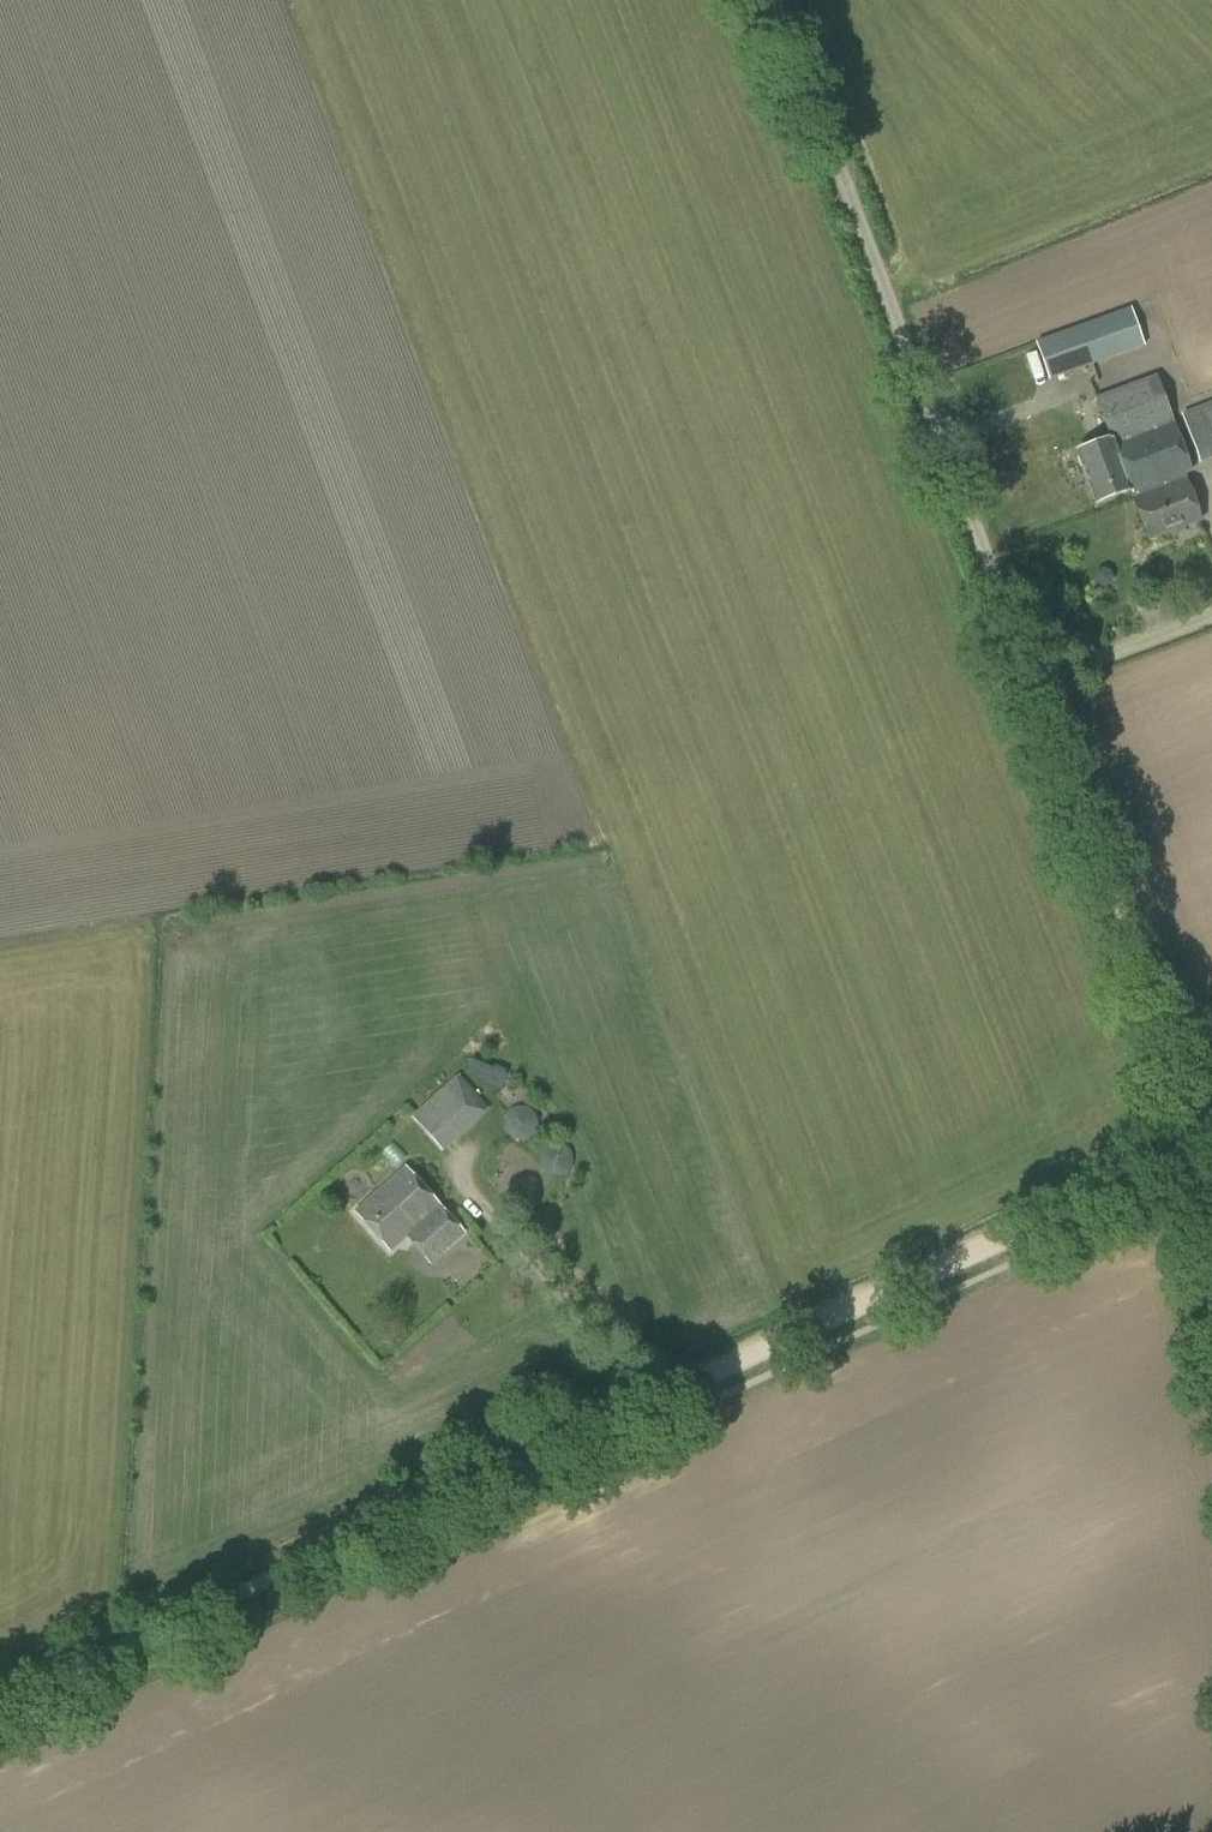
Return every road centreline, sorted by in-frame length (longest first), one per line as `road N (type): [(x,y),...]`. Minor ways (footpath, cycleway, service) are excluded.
road 1 (unclassified): [(1200,1153),(778,0)]
road 2 (unclassified): [(0,1698),(272,1591),(695,1389)]
road 3 (track): [(695,1389),(1211,1147)]

